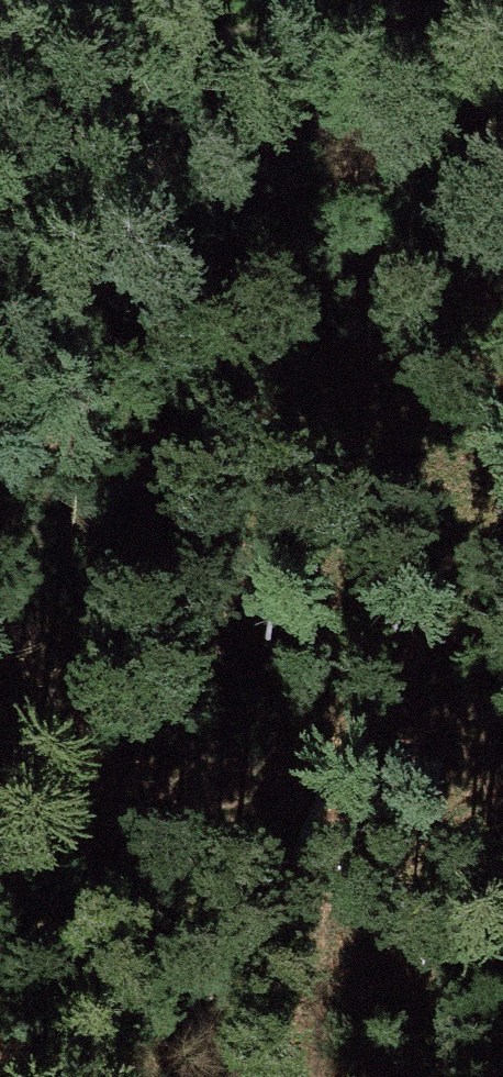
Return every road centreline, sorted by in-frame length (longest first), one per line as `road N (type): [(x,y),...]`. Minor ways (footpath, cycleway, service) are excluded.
road 1 (track): [(502,330),(422,496),(230,1064),(239,1076)]
road 2 (track): [(442,0),(0,70)]
road 3 (track): [(0,697),(230,1064)]

